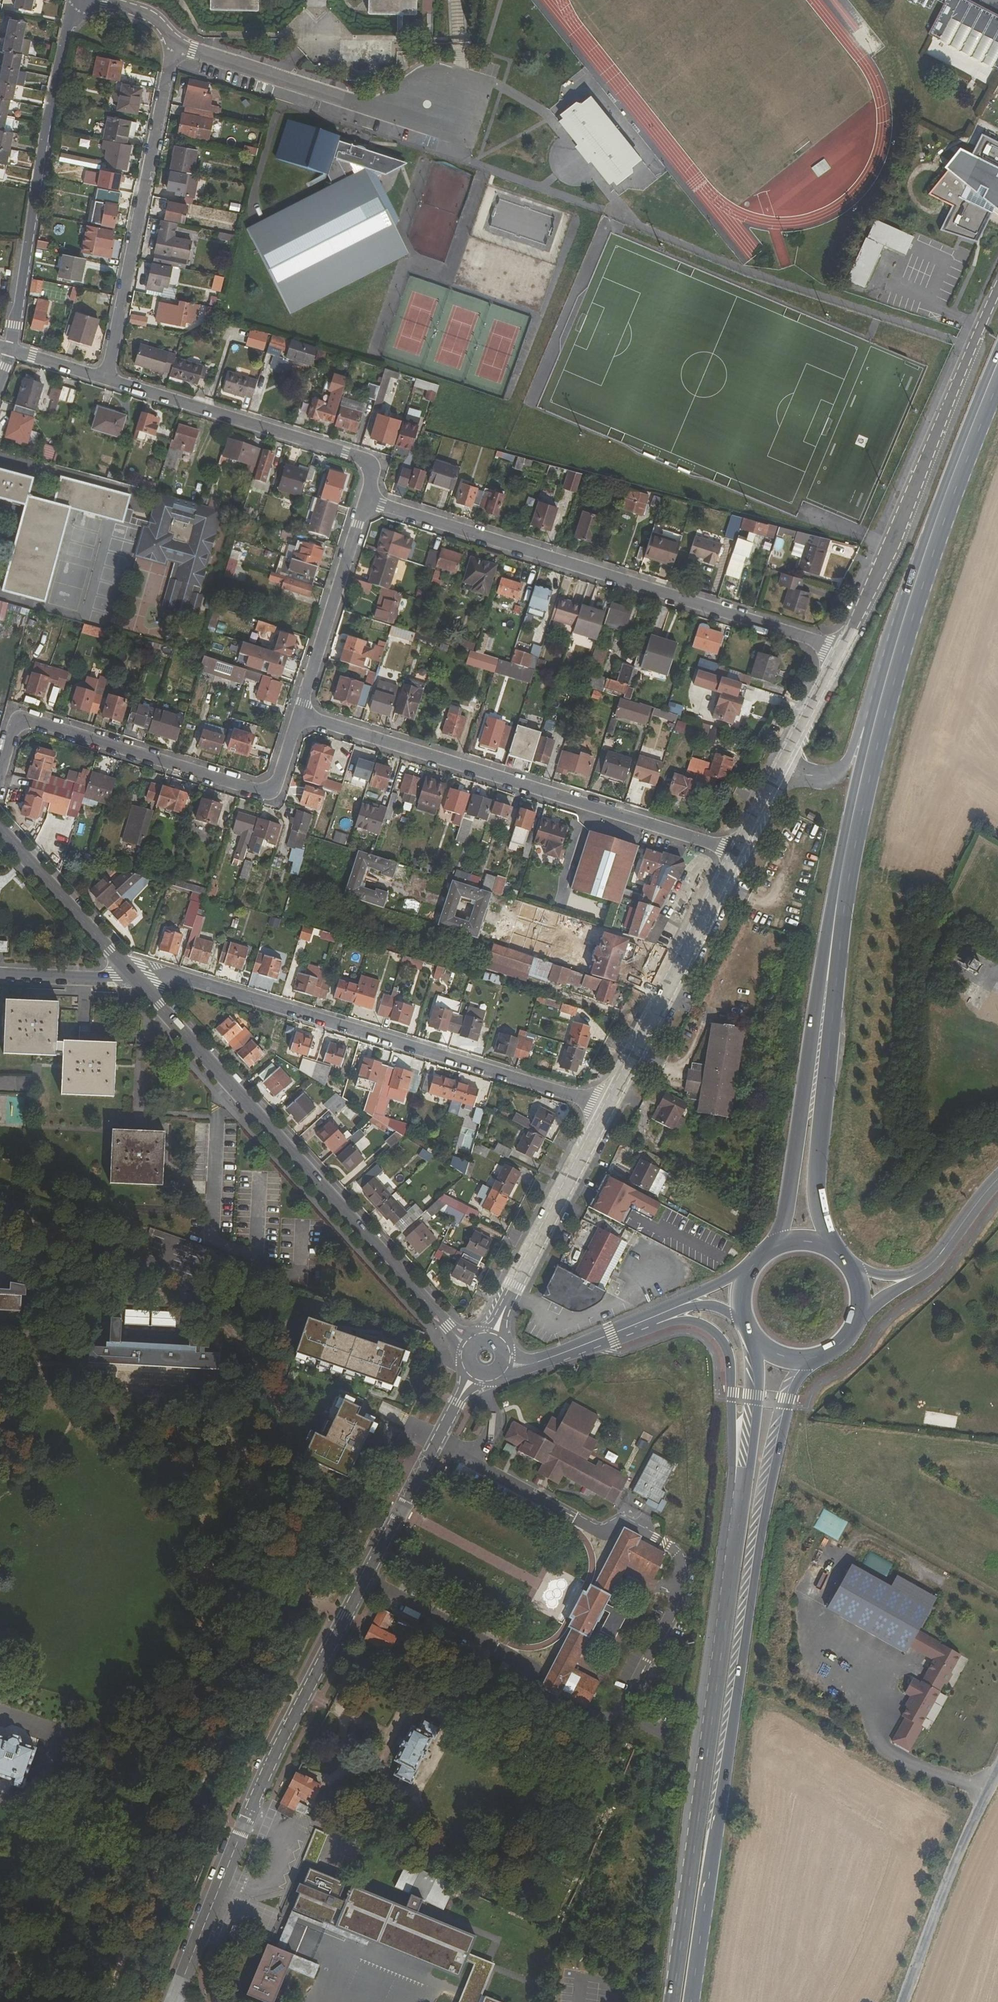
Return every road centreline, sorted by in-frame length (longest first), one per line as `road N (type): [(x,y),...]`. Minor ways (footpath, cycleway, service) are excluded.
road 1 (residential): [(474,1375),(252,1810),(177,2001)]
road 2 (primary): [(692,2001),(762,1536),(790,1399),(815,1360)]
road 3 (primary): [(744,1486),(673,2001)]
road 4 (tertiary): [(132,972),(470,1344)]
road 5 (residential): [(842,650),(366,504)]
road 6 (residential): [(132,972),(610,1106)]
road 7 (residential): [(739,852),(300,715)]
road 8 (residential): [(0,774),(15,728),(29,721),(263,790),(280,778),(300,715)]
road 9 (residential): [(842,650),(997,300)]
road 10 (primary): [(878,719),(940,520),(997,371)]
road 11 (residential): [(11,349),(73,0)]
road 12 (residential): [(107,379),(174,44)]
road 13 (residential): [(107,379),(363,461),(375,477),(366,504)]
road 14 (primary): [(834,953),(775,1247)]
road 15 (primary): [(831,1248),(816,1179),(834,953)]
road 16 (residential): [(610,1106),(739,852)]
road 17 (residential): [(491,1338),(610,1106)]
road 18 (unclassified): [(900,2001),(997,1773)]
road 19 (primary): [(834,953),(878,719)]
road 20 (primary): [(647,1320),(695,1322),(722,1336),(731,1359),(733,1467),(744,1486)]
road 21 (residential): [(366,504),(300,715)]
road 22 (tertiary): [(0,830),(132,972)]
road 23 (residential): [(174,44),(343,102)]
road 24 (tertiary): [(505,1366),(534,1364),(647,1320)]
road 25 (primary): [(756,1340),(758,1395),(744,1486)]
road 26 (residential): [(132,972),(0,972)]
road 27 (residential): [(781,765),(842,650)]
road 28 (unclassified): [(878,719),(830,775),(781,765)]
road 29 (tertiary): [(997,1180),(921,1272)]

